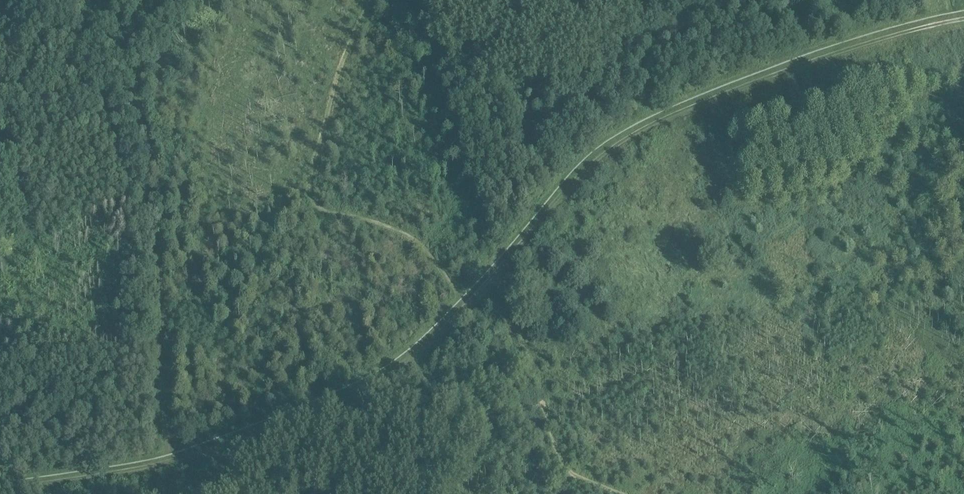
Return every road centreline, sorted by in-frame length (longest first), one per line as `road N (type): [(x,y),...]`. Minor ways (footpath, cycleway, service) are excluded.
road 1 (track): [(0,489),(170,462),(351,393),(436,336),(573,181),(619,143),(775,74),(963,19)]
road 2 (track): [(170,462),(148,143),(112,0)]

